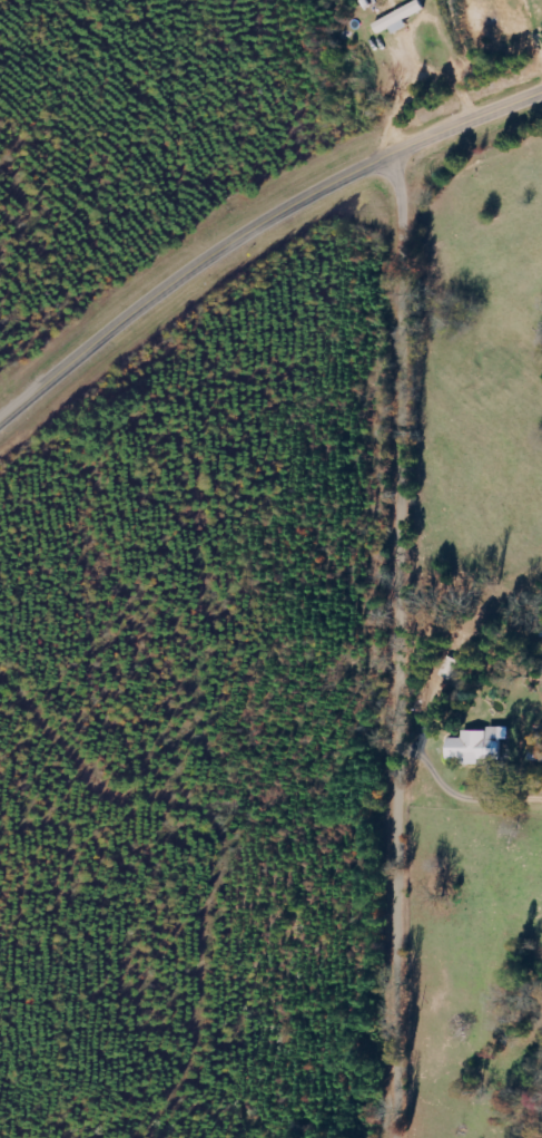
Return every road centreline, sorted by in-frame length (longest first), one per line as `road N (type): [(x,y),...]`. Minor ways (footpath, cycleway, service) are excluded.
road 1 (residential): [(402,1137),(412,177),(397,156)]
road 2 (residential): [(326,1137),(359,377)]
road 3 (tertiary): [(0,425),(138,308),(302,200),(541,98)]

